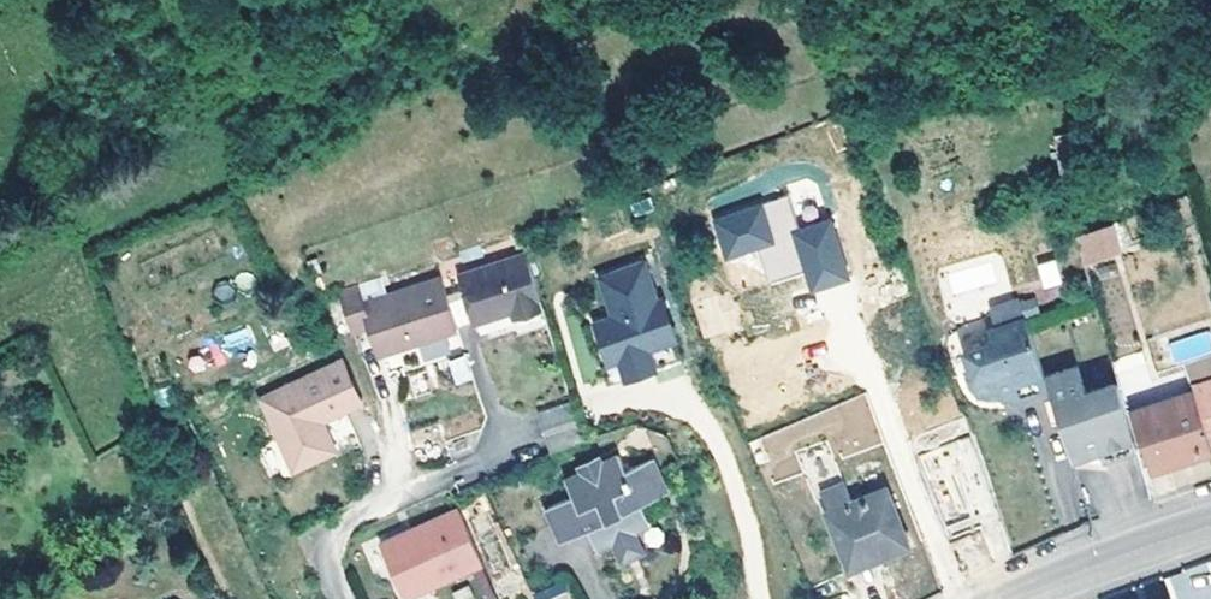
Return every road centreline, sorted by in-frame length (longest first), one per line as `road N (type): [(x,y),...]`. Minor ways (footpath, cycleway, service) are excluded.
road 1 (tertiary): [(999,598),(1210,520)]

